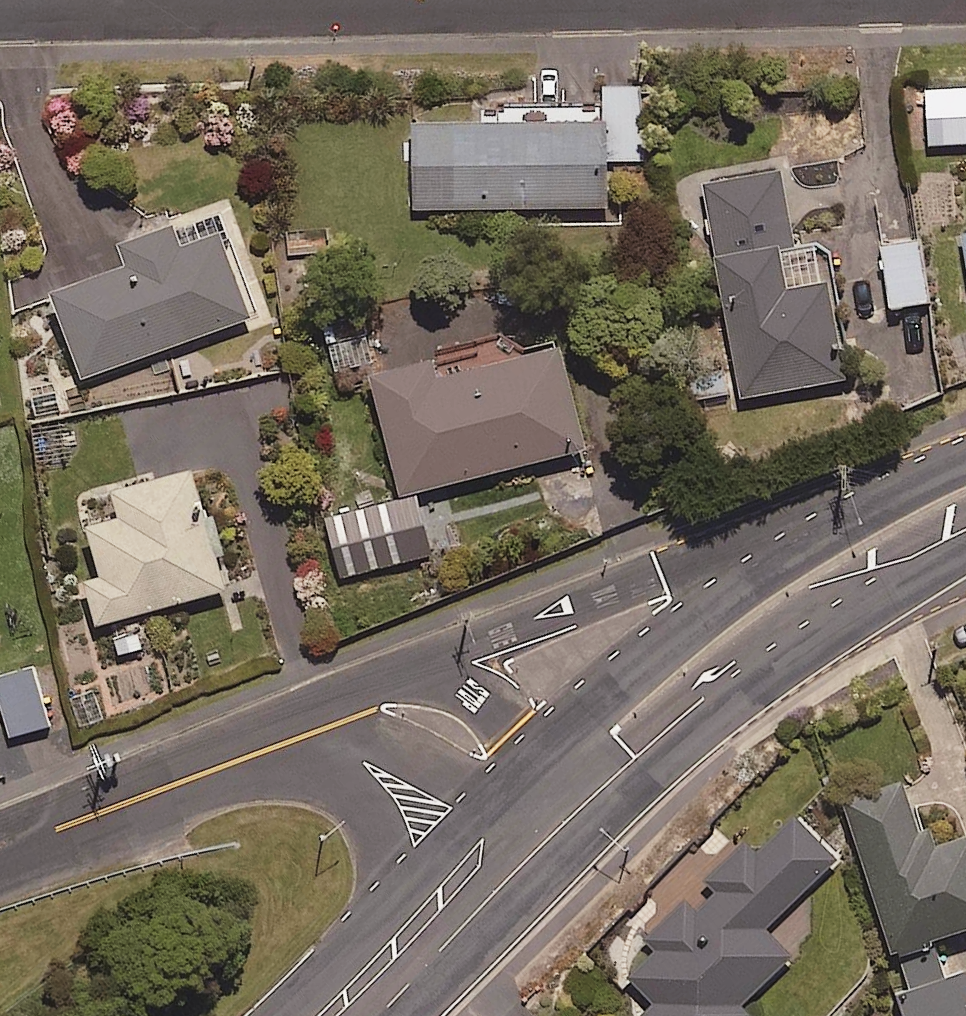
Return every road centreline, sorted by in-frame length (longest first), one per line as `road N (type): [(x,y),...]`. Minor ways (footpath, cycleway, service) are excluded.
road 1 (residential): [(0,3),(714,0)]
road 2 (residential): [(396,674),(758,535),(965,498)]
road 3 (secondary): [(567,781),(748,633),(965,510)]
road 4 (residential): [(370,974),(381,870),(377,820),(355,785),(311,770),(231,762)]
road 5 (residential): [(526,824),(448,769),(404,750),(344,741),(231,762)]
road 6 (residential): [(0,856),(231,762)]
road 7 (secondary): [(370,974),(526,824)]
road 8 (residential): [(396,674),(450,680),(479,695),(567,781)]
road 9 (residential): [(231,762),(396,674)]

